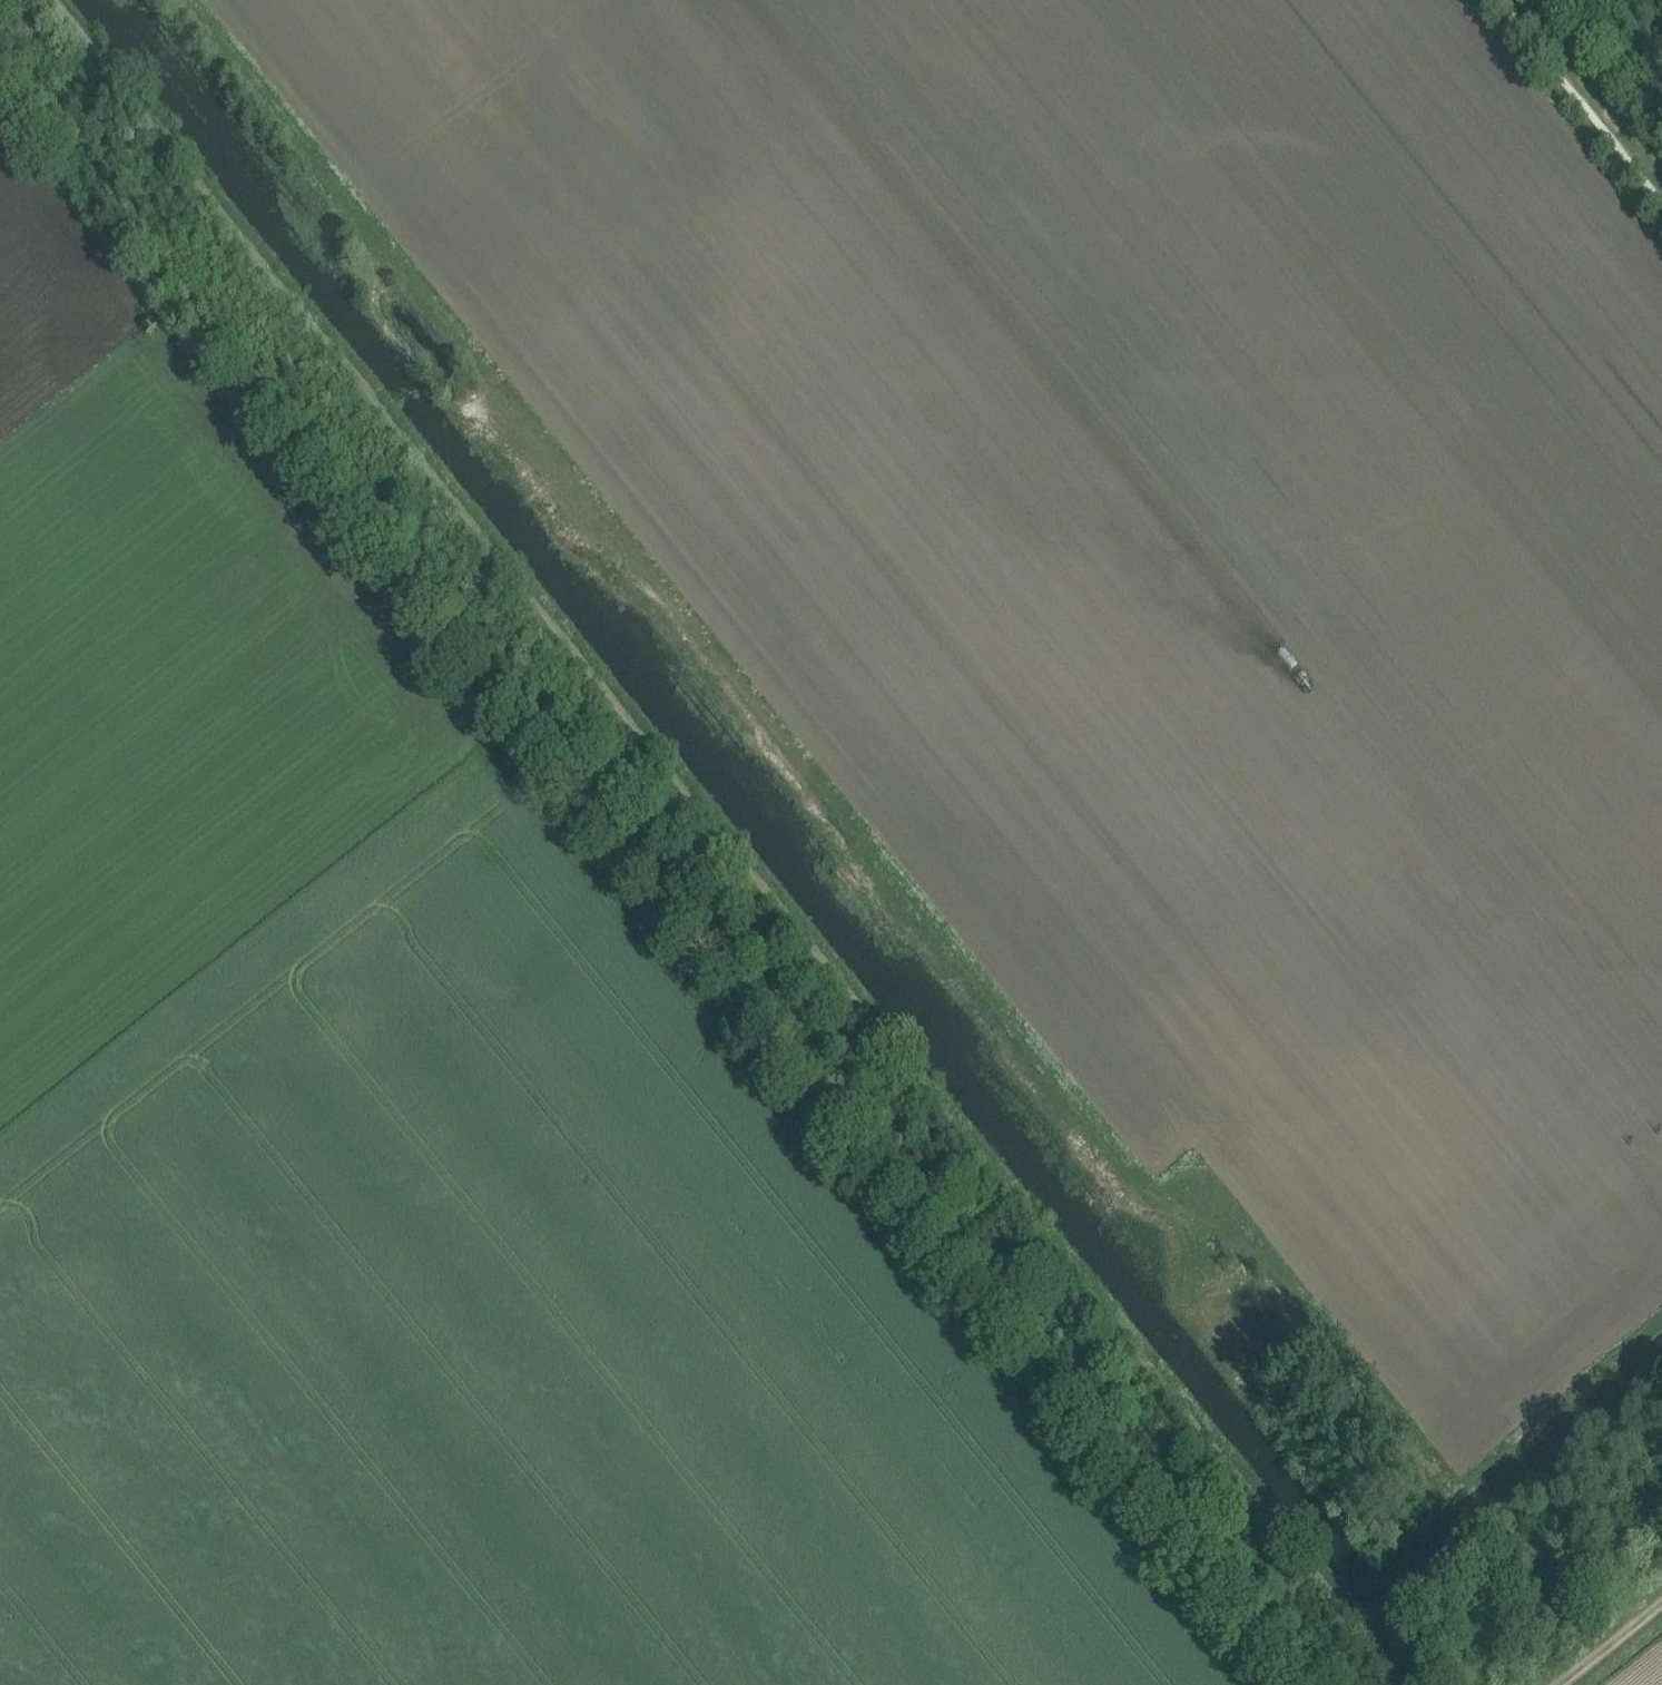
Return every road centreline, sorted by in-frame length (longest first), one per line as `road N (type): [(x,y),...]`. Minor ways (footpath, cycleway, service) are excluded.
road 1 (track): [(1519,0),(1661,177)]
road 2 (track): [(1561,1684),(1661,1604)]

